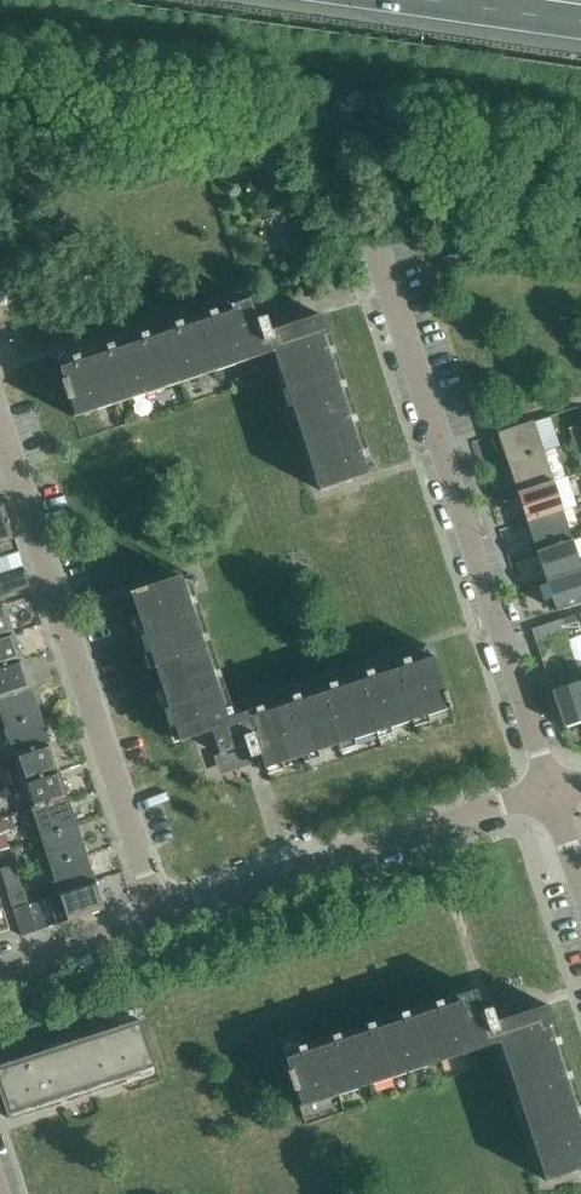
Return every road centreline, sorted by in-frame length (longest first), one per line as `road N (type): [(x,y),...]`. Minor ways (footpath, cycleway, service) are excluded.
road 1 (residential): [(551,792),(375,237)]
road 2 (residential): [(154,922),(0,428)]
road 3 (residential): [(154,922),(551,792)]
road 4 (motorway): [(390,0),(580,27)]
road 5 (residential): [(0,974),(154,922)]

